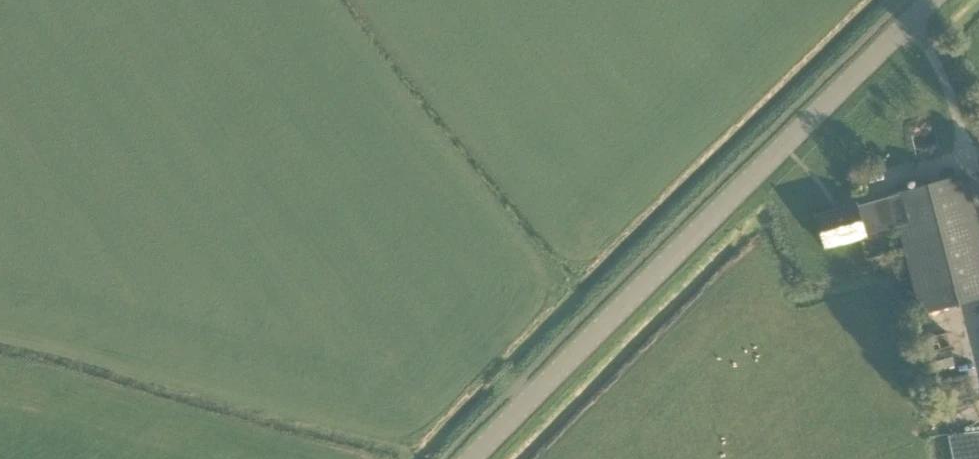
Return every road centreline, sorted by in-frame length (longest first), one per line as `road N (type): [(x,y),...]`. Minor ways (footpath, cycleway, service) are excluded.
road 1 (secondary): [(468,458),(927,0)]

